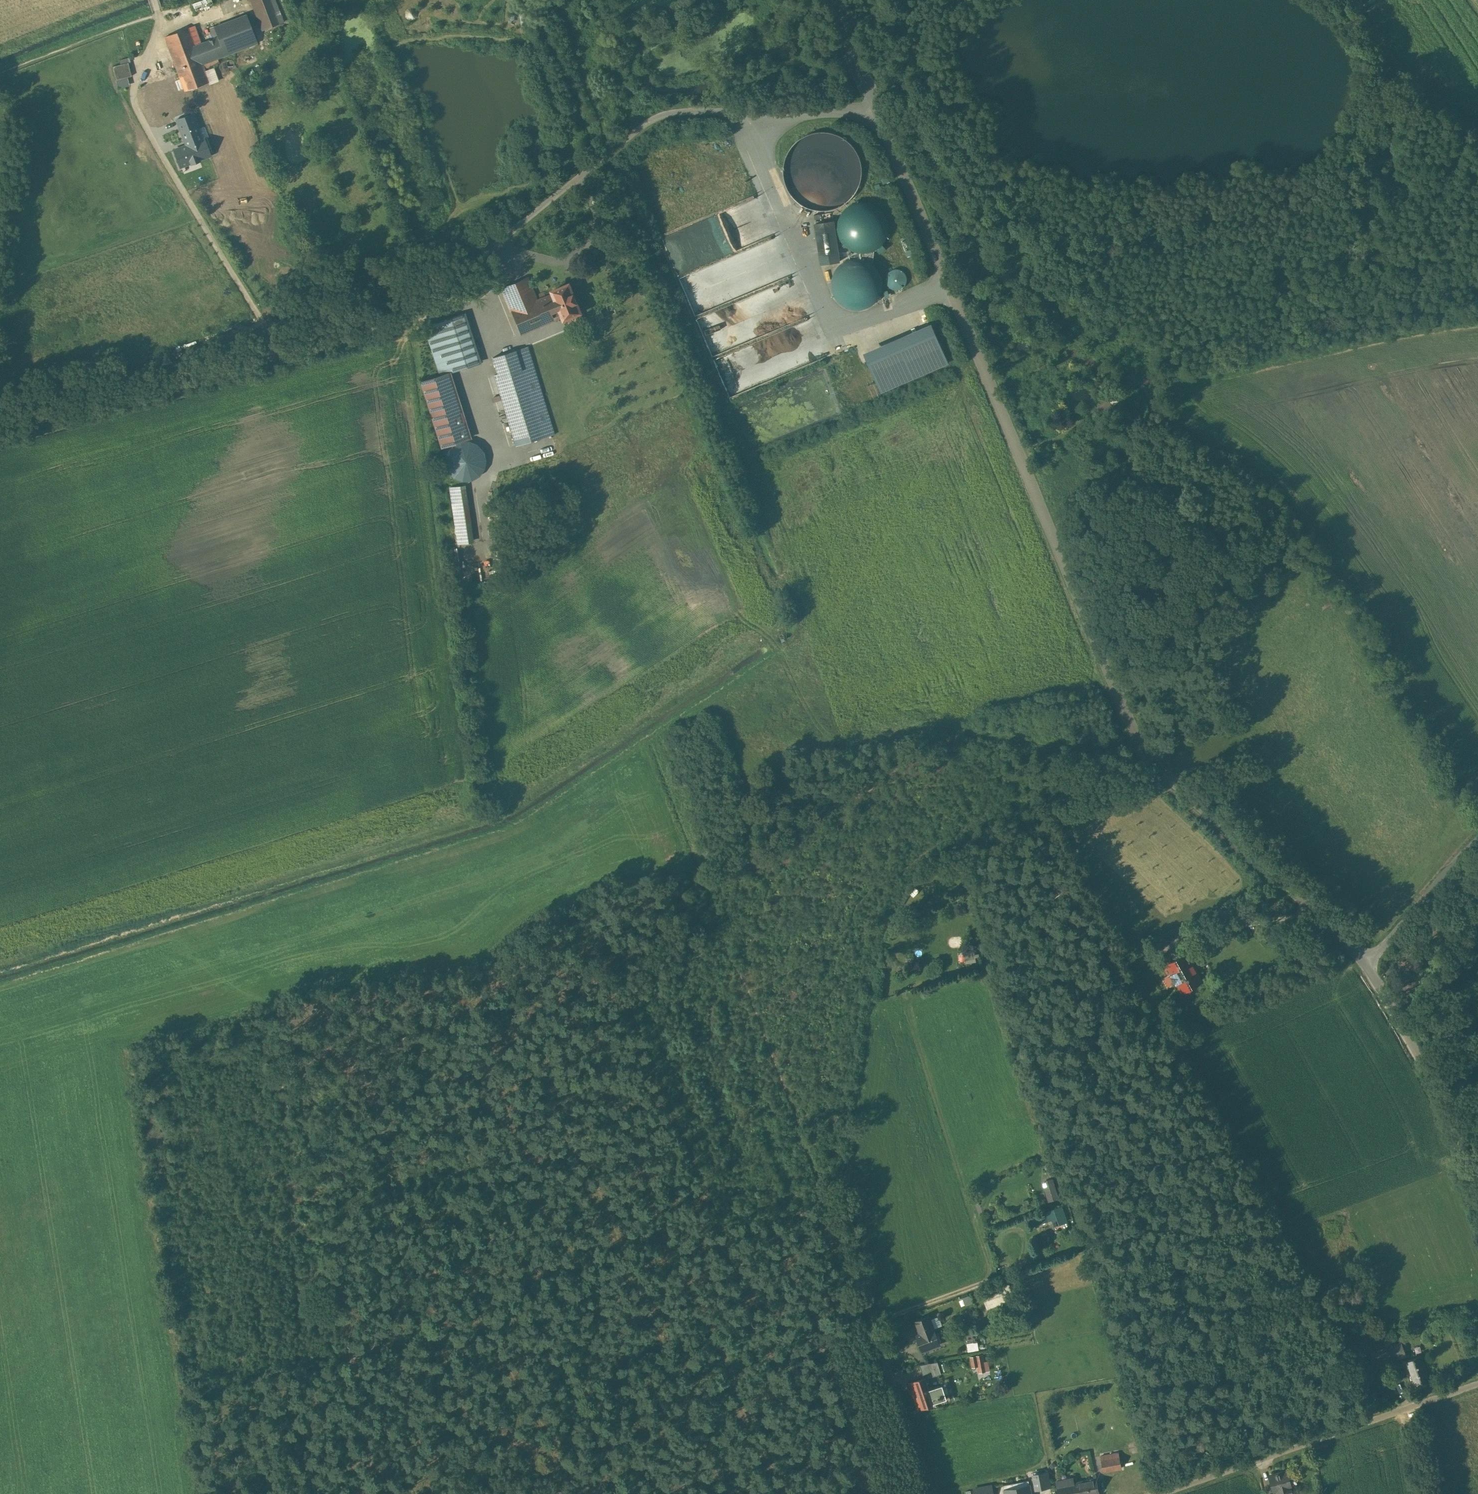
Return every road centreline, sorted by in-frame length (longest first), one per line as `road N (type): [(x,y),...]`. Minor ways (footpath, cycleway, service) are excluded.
road 1 (unclassified): [(875,110),(1146,756),(1367,963)]
road 2 (unclassified): [(0,429),(429,312),(475,260),(653,117),(875,110)]
road 3 (unclassified): [(1477,1383),(1162,1493)]
road 4 (unclassified): [(1367,963),(1436,1089),(1477,1191)]
road 5 (track): [(1142,747),(1079,752),(947,729)]
road 6 (unclassified): [(1367,963),(1477,840)]

